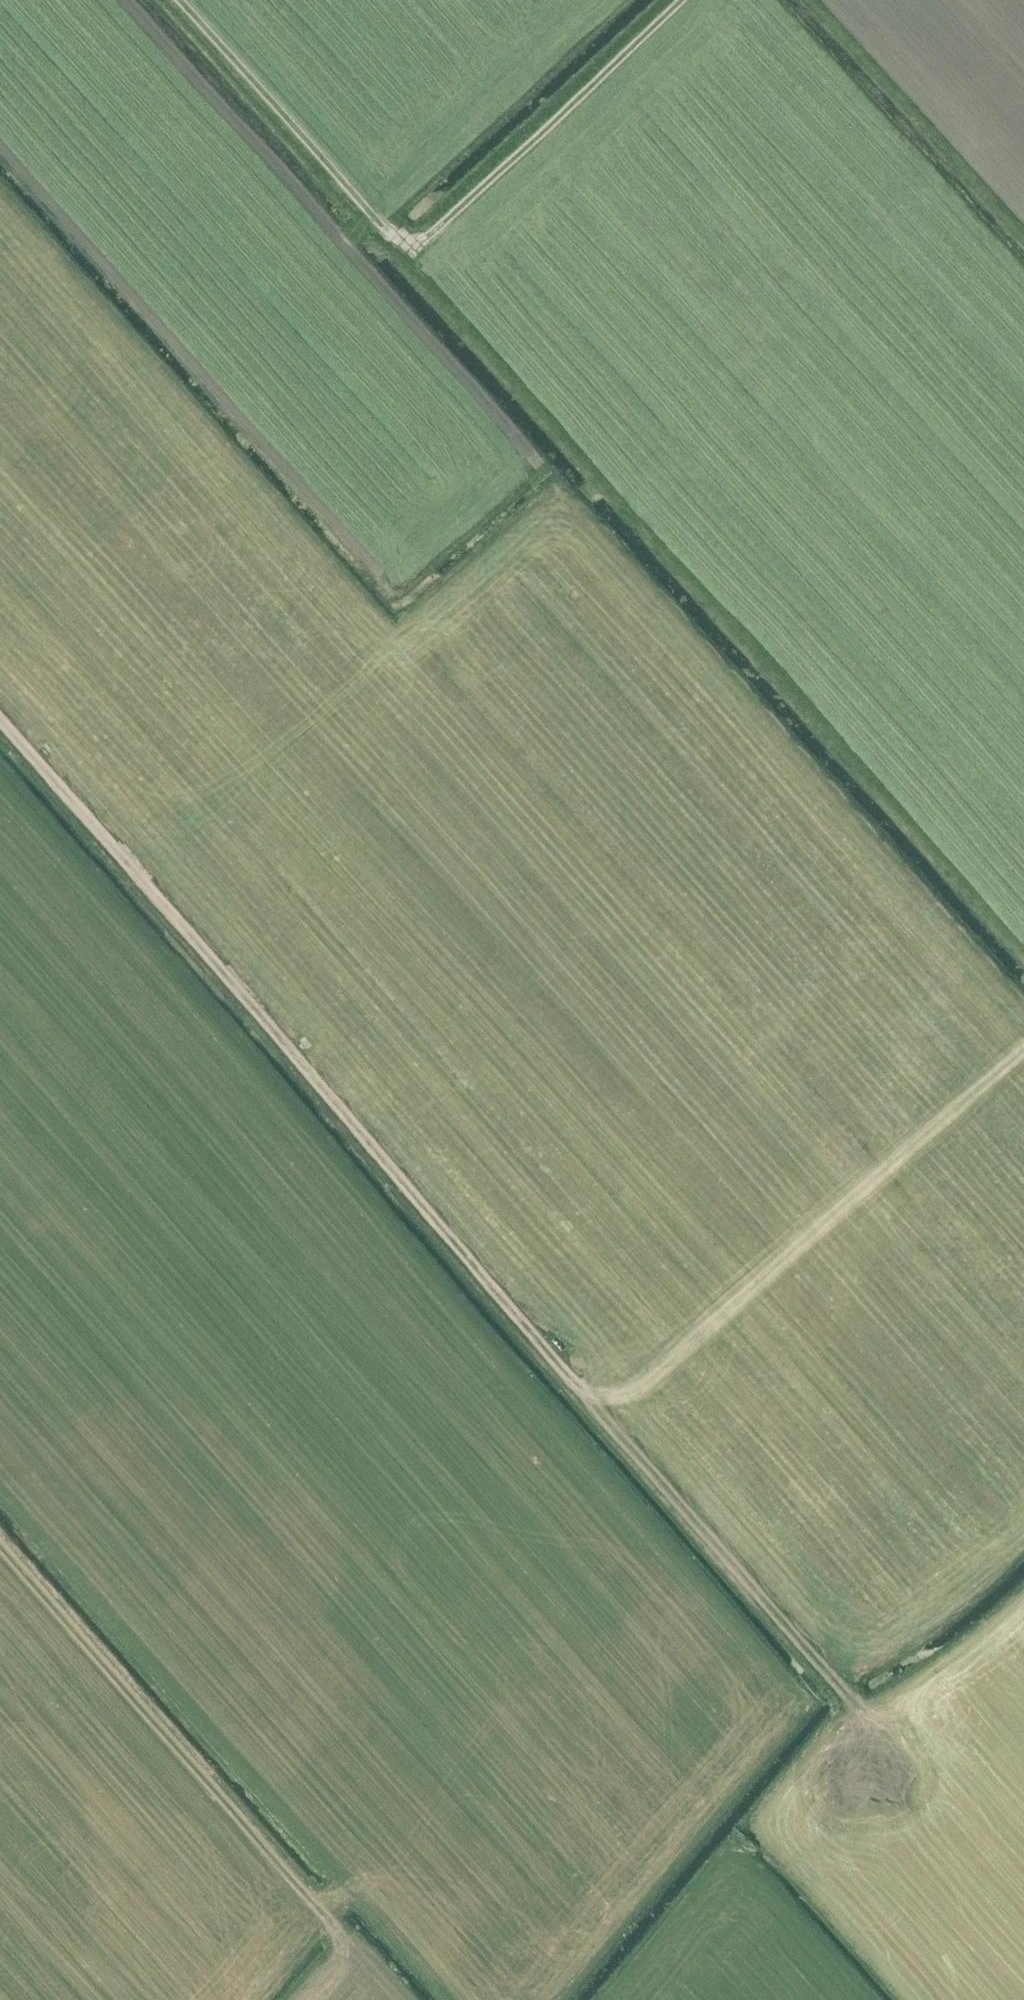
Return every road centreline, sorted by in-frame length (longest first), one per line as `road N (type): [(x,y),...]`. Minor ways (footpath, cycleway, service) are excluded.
road 1 (track): [(182,0),(382,228),(410,249),(683,0)]

